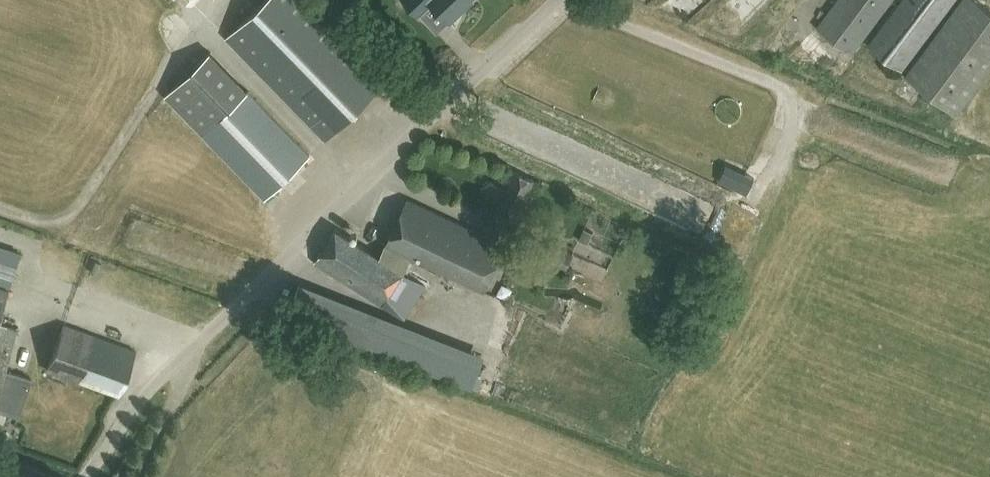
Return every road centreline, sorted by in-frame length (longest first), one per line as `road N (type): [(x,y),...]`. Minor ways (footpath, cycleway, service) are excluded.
road 1 (unclassified): [(556,0),(139,396),(84,476)]
road 2 (track): [(0,210),(60,224),(71,218),(174,63),(203,33)]

